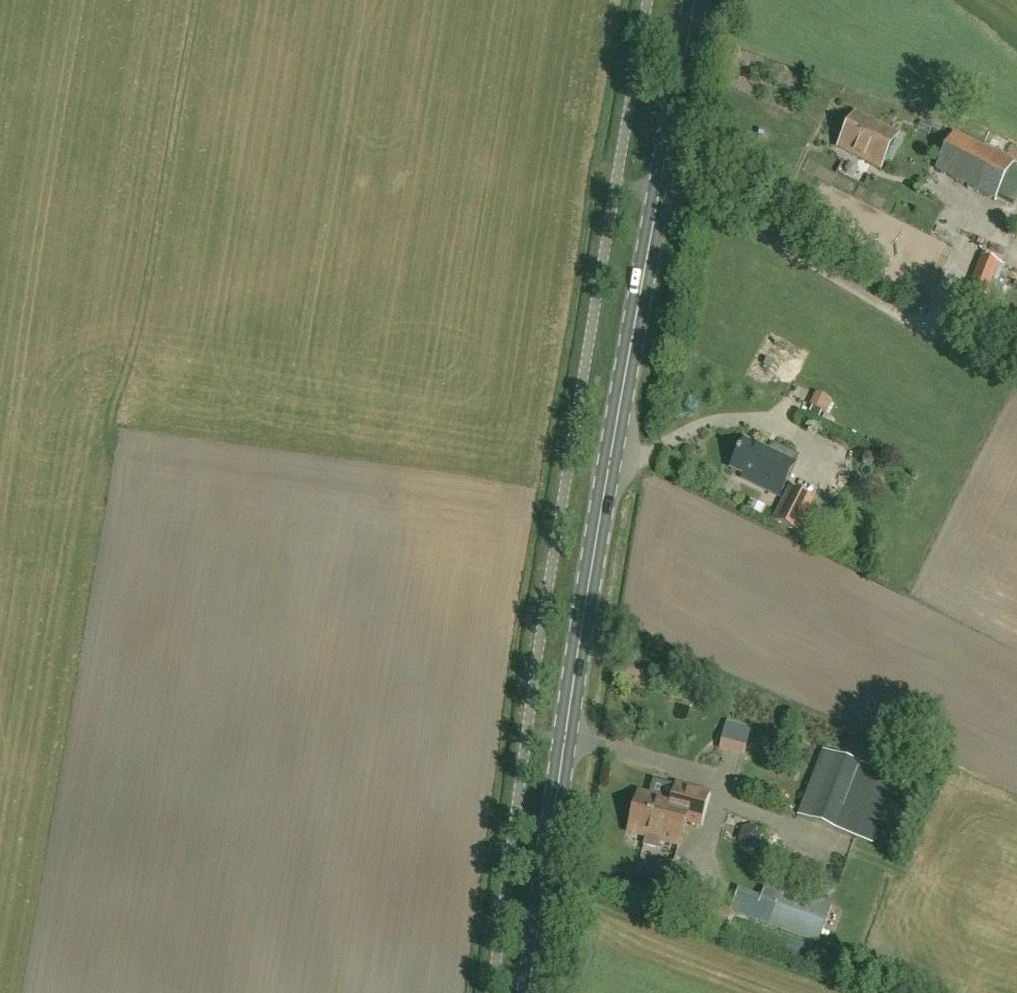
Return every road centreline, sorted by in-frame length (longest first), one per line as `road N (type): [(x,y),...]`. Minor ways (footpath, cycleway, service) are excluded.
road 1 (secondary): [(529,992),(691,0)]

